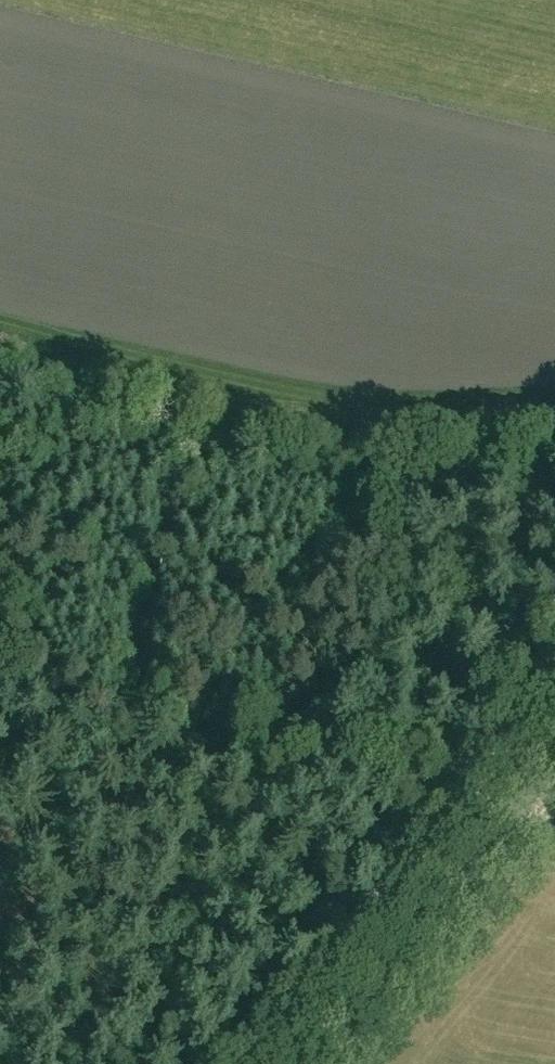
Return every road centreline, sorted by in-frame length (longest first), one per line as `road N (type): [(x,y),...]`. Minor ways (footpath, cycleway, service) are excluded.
road 1 (secondary): [(304,1063),(525,803)]

